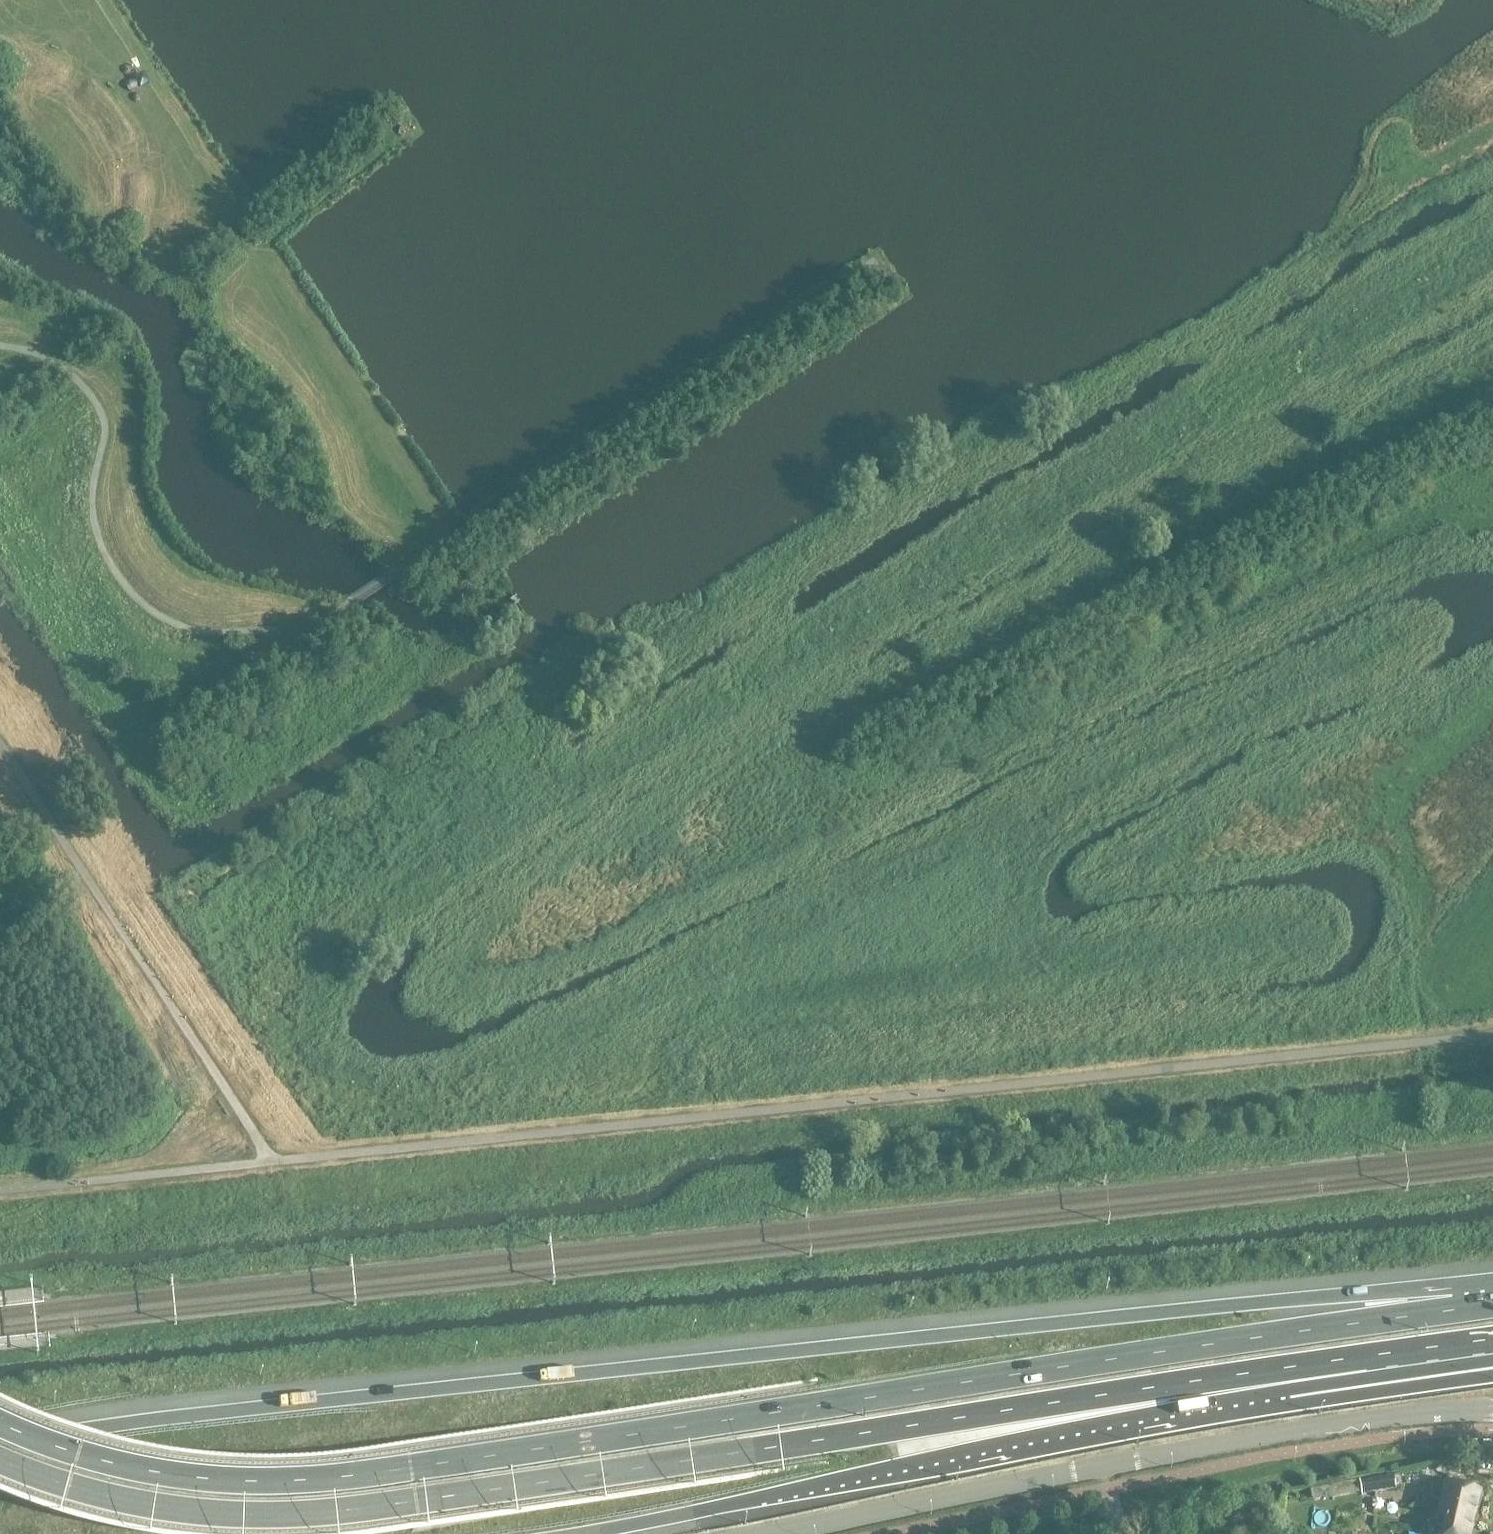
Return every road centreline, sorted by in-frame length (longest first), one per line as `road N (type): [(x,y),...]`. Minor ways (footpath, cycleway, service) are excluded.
road 1 (primary): [(1457,1307),(293,1489),(149,1481),(0,1435)]
road 2 (primary): [(1457,1307),(1365,1294),(1231,1303),(0,1441)]
road 3 (primary): [(0,1472),(158,1518),(309,1522),(890,1428),(1167,1400)]
road 4 (secondary): [(763,1533),(1249,1435),(1492,1408)]
road 5 (primary): [(573,1533),(1167,1400)]
road 6 (primary): [(1167,1400),(1492,1353)]

